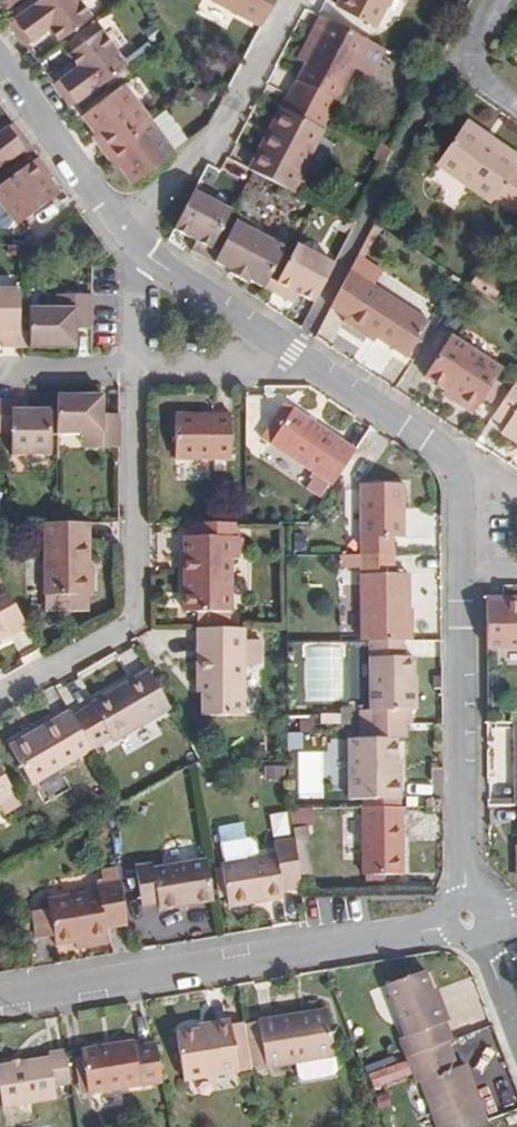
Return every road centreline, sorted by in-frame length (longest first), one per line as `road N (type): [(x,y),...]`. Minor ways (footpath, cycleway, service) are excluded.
road 1 (residential): [(470,918),(0,995)]
road 2 (residential): [(131,369),(132,616),(0,695)]
road 3 (residential): [(460,568),(461,851),(470,918)]
road 4 (residential): [(292,0),(228,118),(124,233)]
road 5 (residential): [(0,68),(124,233)]
road 6 (residential): [(130,250),(294,354)]
road 7 (residential): [(294,354),(131,369)]
road 8 (residential): [(294,354),(429,439)]
road 9 (residential): [(429,439),(457,506),(460,568)]
road 10 (residential): [(131,369),(0,373)]
road 11 (residential): [(516,1035),(470,918)]
road 12 (residential): [(516,103),(486,81),(478,63),(502,0)]

